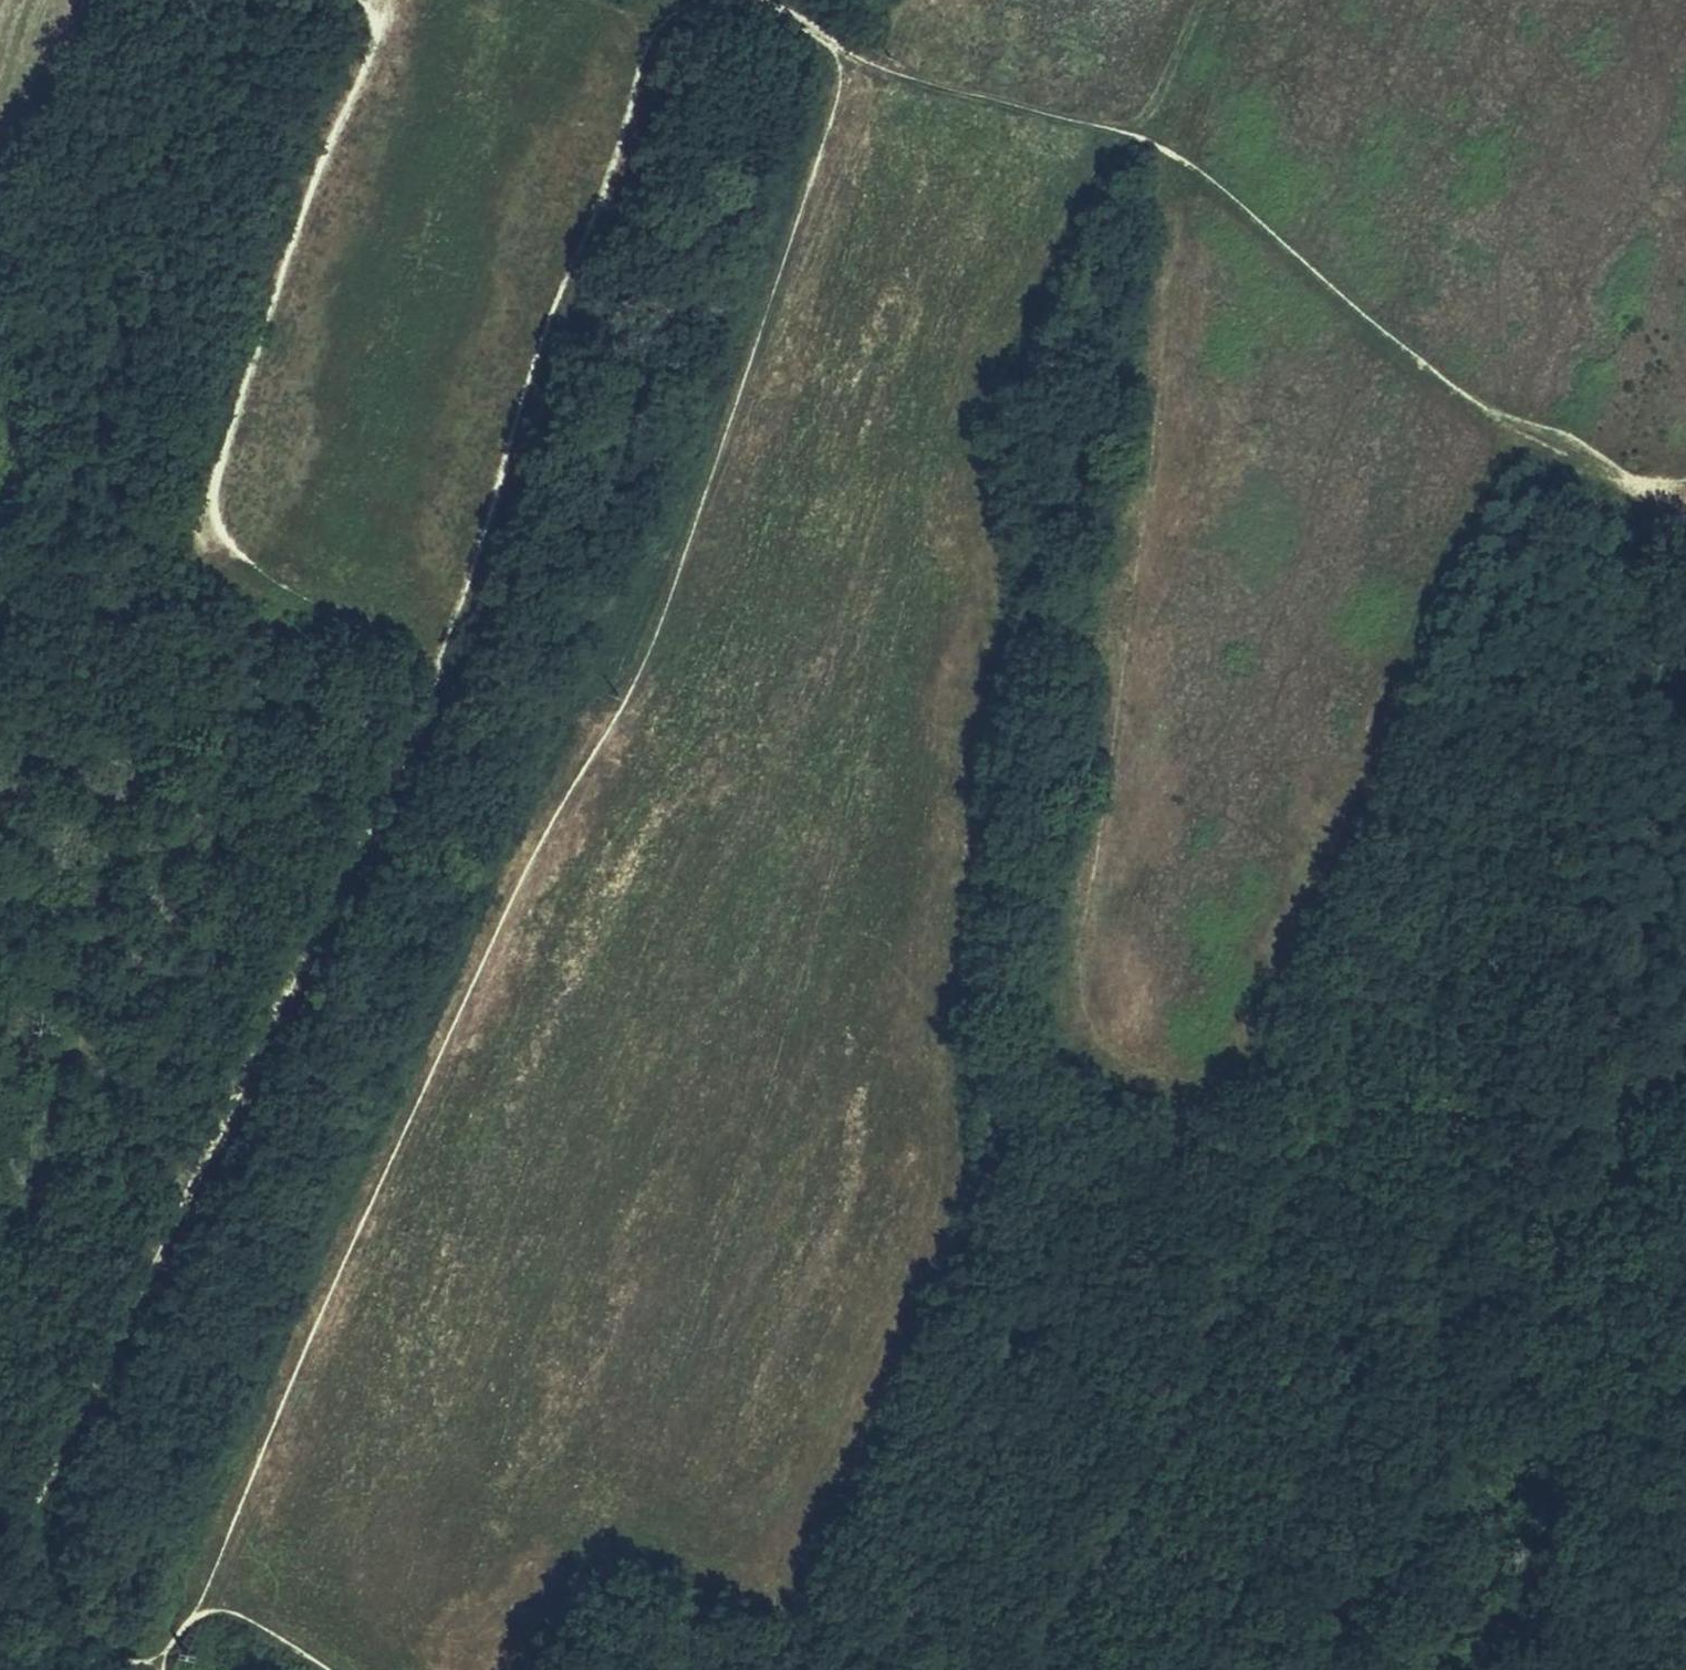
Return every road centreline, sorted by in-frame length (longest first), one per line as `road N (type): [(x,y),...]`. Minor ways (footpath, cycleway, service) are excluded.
road 1 (track): [(869,59),(756,0)]

